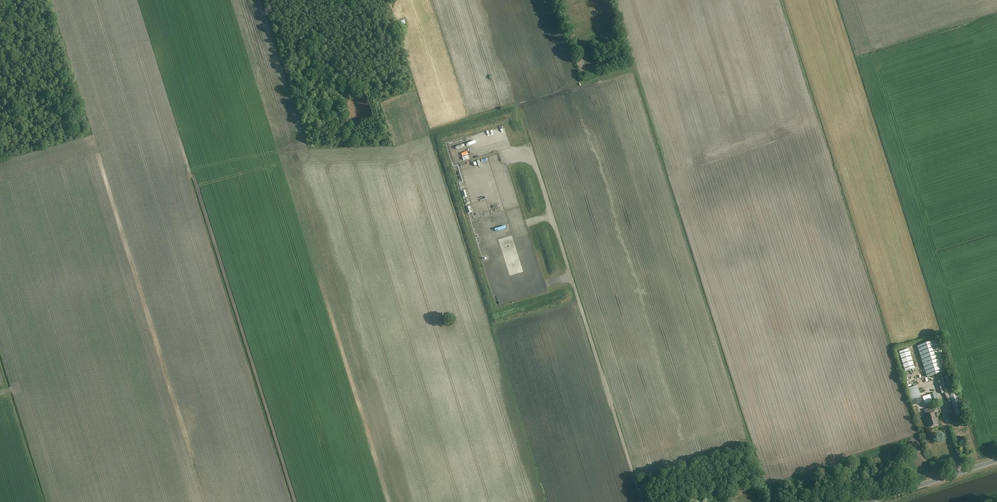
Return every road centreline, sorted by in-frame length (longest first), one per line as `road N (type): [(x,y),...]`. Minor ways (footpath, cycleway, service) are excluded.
road 1 (unclassified): [(642,501),(532,151),(512,157),(506,136),(470,147)]
road 2 (track): [(388,501),(317,277)]
road 3 (tertiary): [(868,501),(996,460)]

